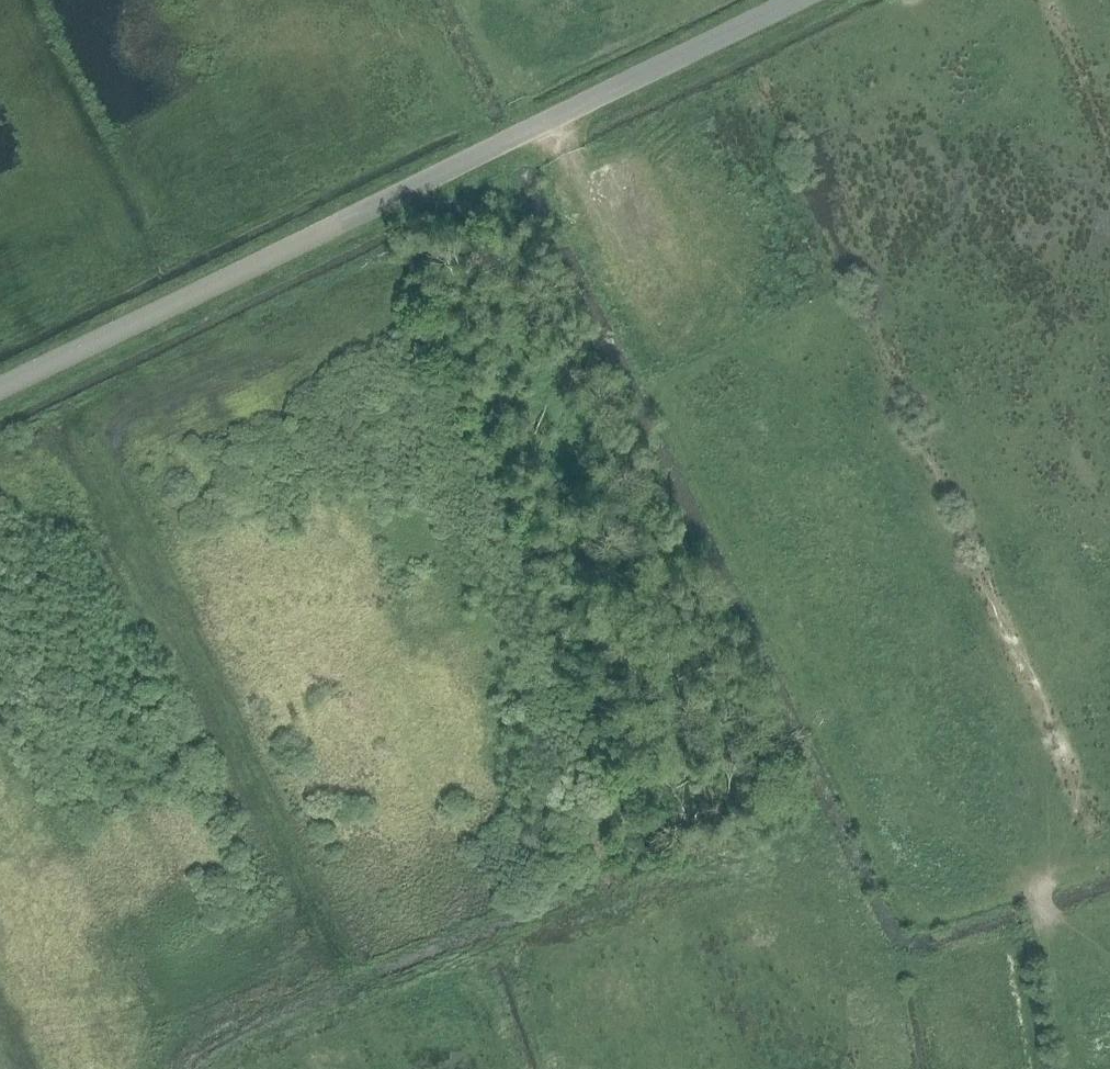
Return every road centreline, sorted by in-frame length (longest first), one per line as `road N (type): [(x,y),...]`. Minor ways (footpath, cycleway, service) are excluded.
road 1 (unclassified): [(0,389),(795,0)]

